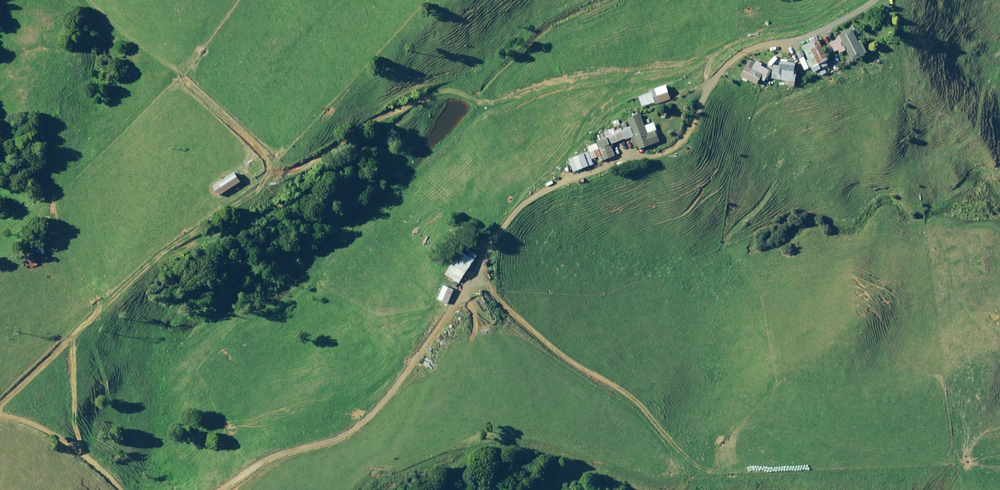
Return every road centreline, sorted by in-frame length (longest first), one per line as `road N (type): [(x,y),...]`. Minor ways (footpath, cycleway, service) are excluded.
road 1 (track): [(217,489),(259,457),(341,435),(374,411),(487,242),(533,193),(675,142),(693,126),(722,69),(783,42)]
road 2 (track): [(0,416),(27,421),(118,489)]

